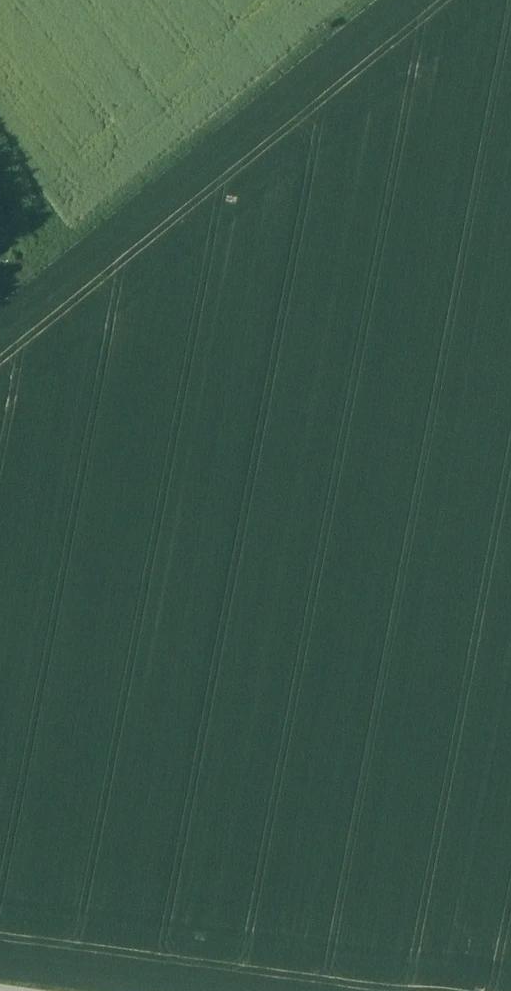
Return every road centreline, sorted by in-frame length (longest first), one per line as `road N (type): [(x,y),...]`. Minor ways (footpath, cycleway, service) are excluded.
road 1 (track): [(357,0),(0,290)]

